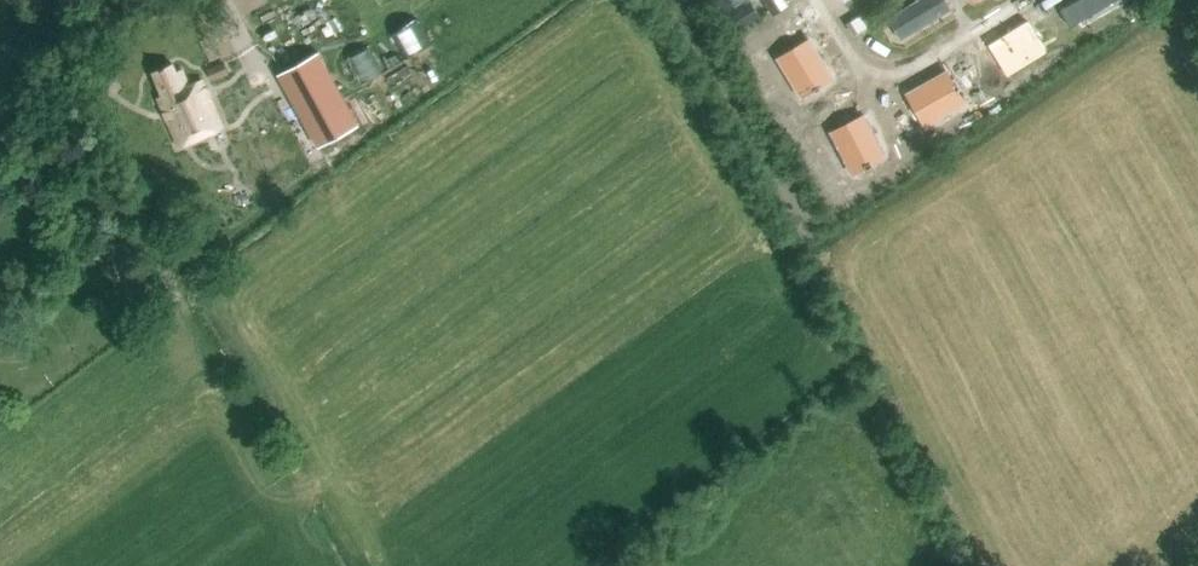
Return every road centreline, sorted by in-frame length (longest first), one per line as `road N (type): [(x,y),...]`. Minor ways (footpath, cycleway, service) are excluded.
road 1 (track): [(0,114),(137,0)]

